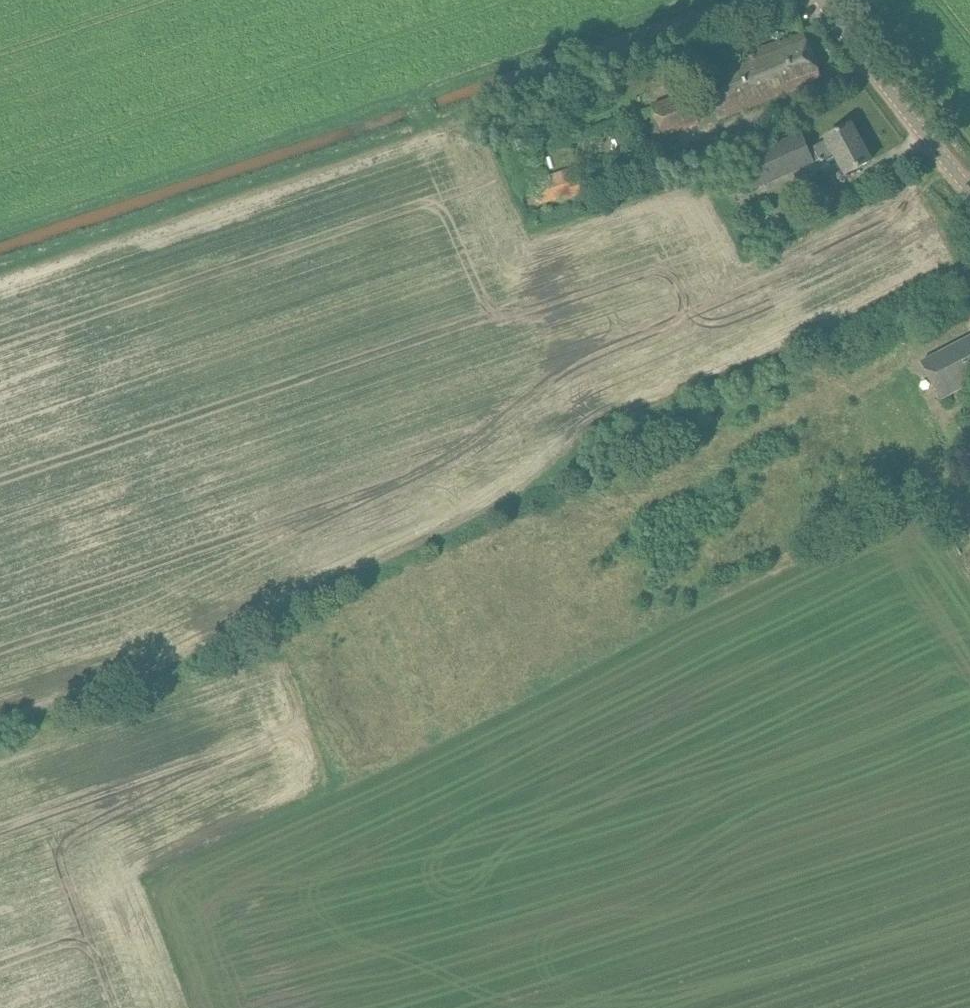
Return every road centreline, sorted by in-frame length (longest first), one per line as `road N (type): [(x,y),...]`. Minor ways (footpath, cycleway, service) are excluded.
road 1 (unclassified): [(969,191),(821,0)]

